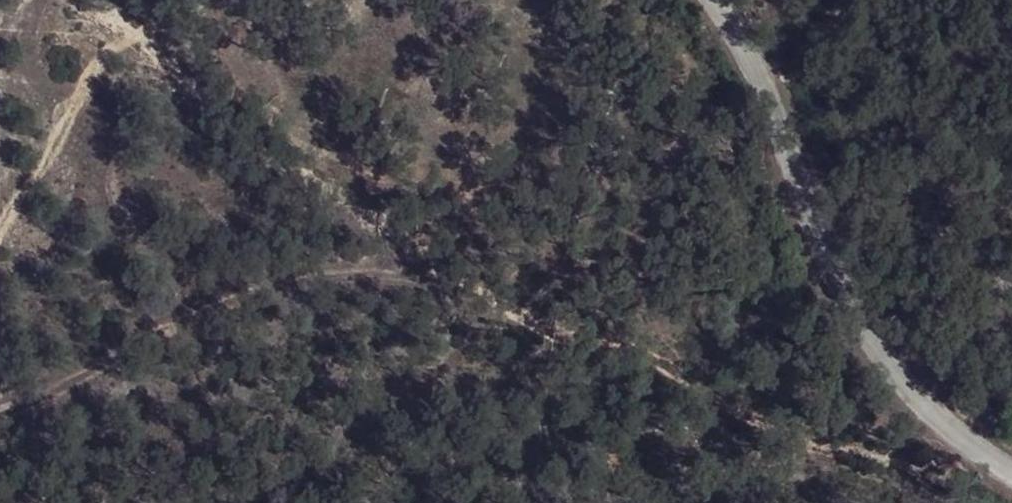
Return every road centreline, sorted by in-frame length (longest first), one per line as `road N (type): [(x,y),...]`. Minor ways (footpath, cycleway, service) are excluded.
road 1 (unclassified): [(1011,458),(958,430),(881,345),(814,211),(796,137),(740,37),(710,0)]

